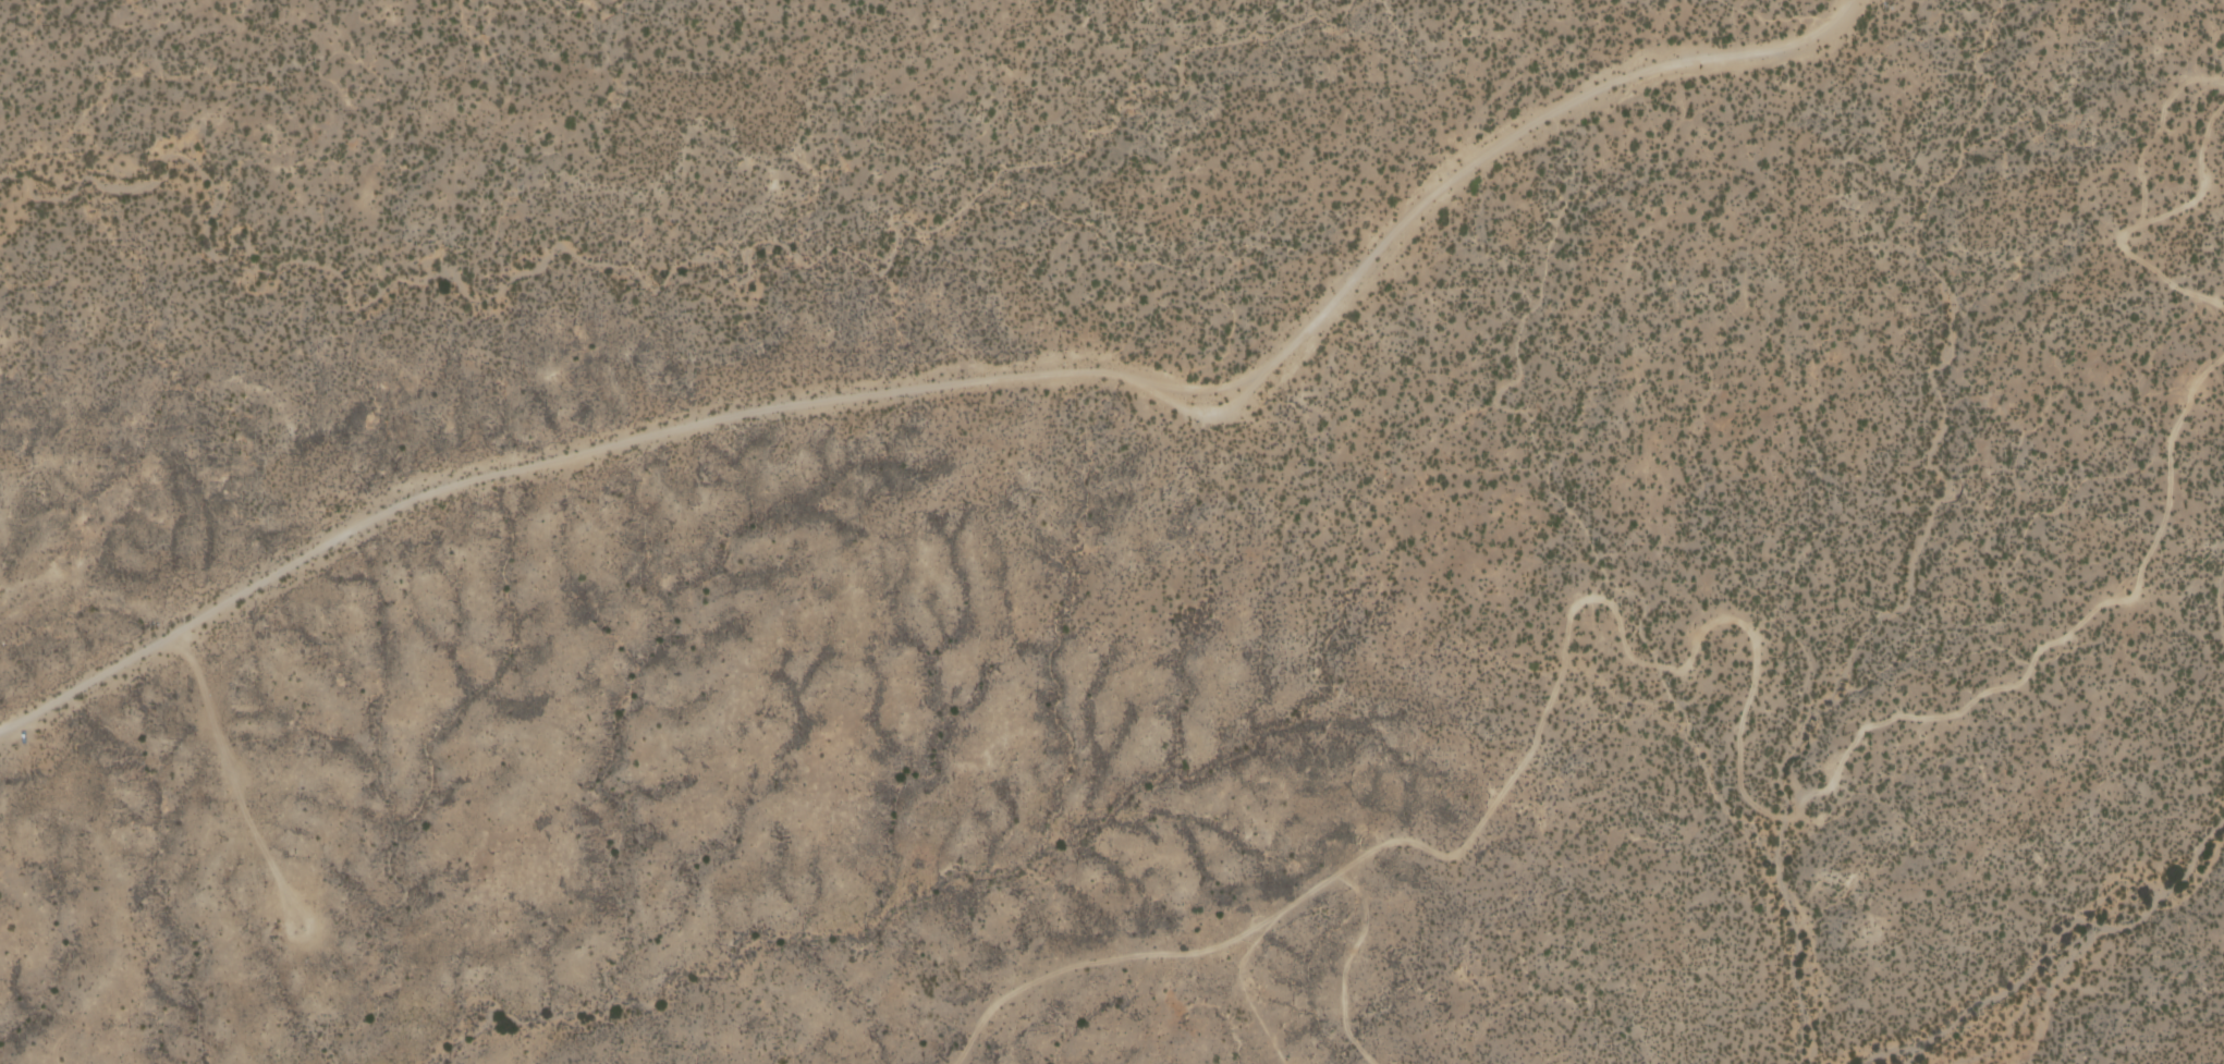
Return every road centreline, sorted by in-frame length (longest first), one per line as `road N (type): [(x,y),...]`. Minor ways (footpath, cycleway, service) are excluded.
road 1 (track): [(1856,0),(1809,48),(1627,74),(1507,139),(1404,217),(1313,325),(1248,378),(1193,391),(1097,367),(741,412),(424,493),(326,540),(0,728)]

